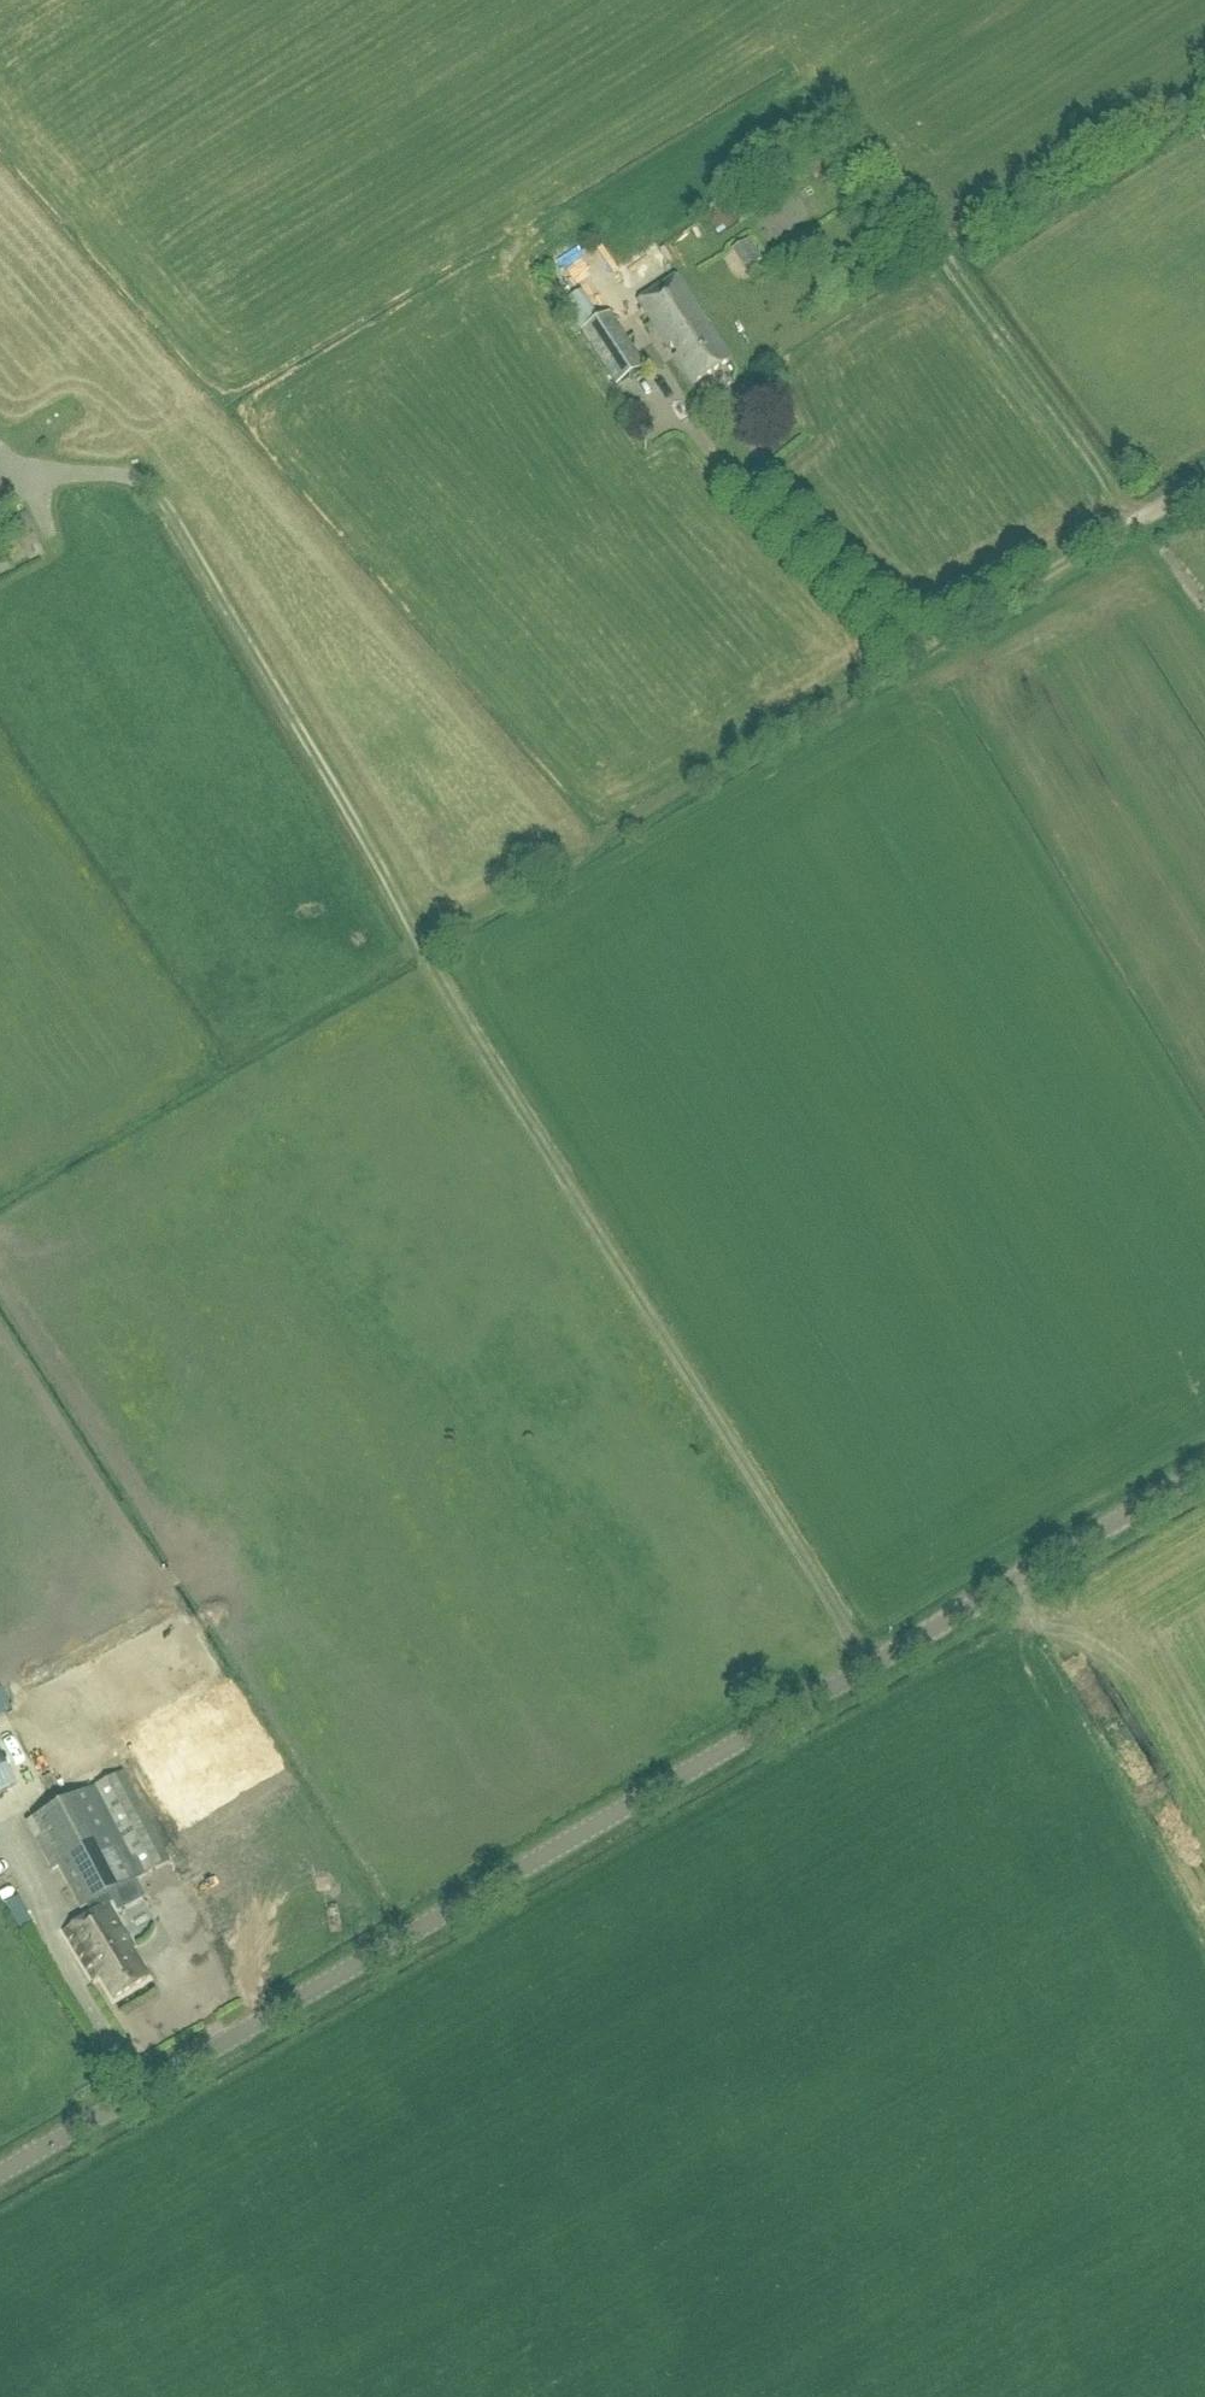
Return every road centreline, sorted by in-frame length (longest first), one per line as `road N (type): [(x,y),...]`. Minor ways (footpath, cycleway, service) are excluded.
road 1 (track): [(867,1668),(419,944),(164,505),(124,475),(25,469)]
road 2 (tertiary): [(0,2172),(1204,1471)]
road 3 (track): [(690,428),(910,651),(1204,477)]
road 4 (track): [(910,651),(418,941)]

